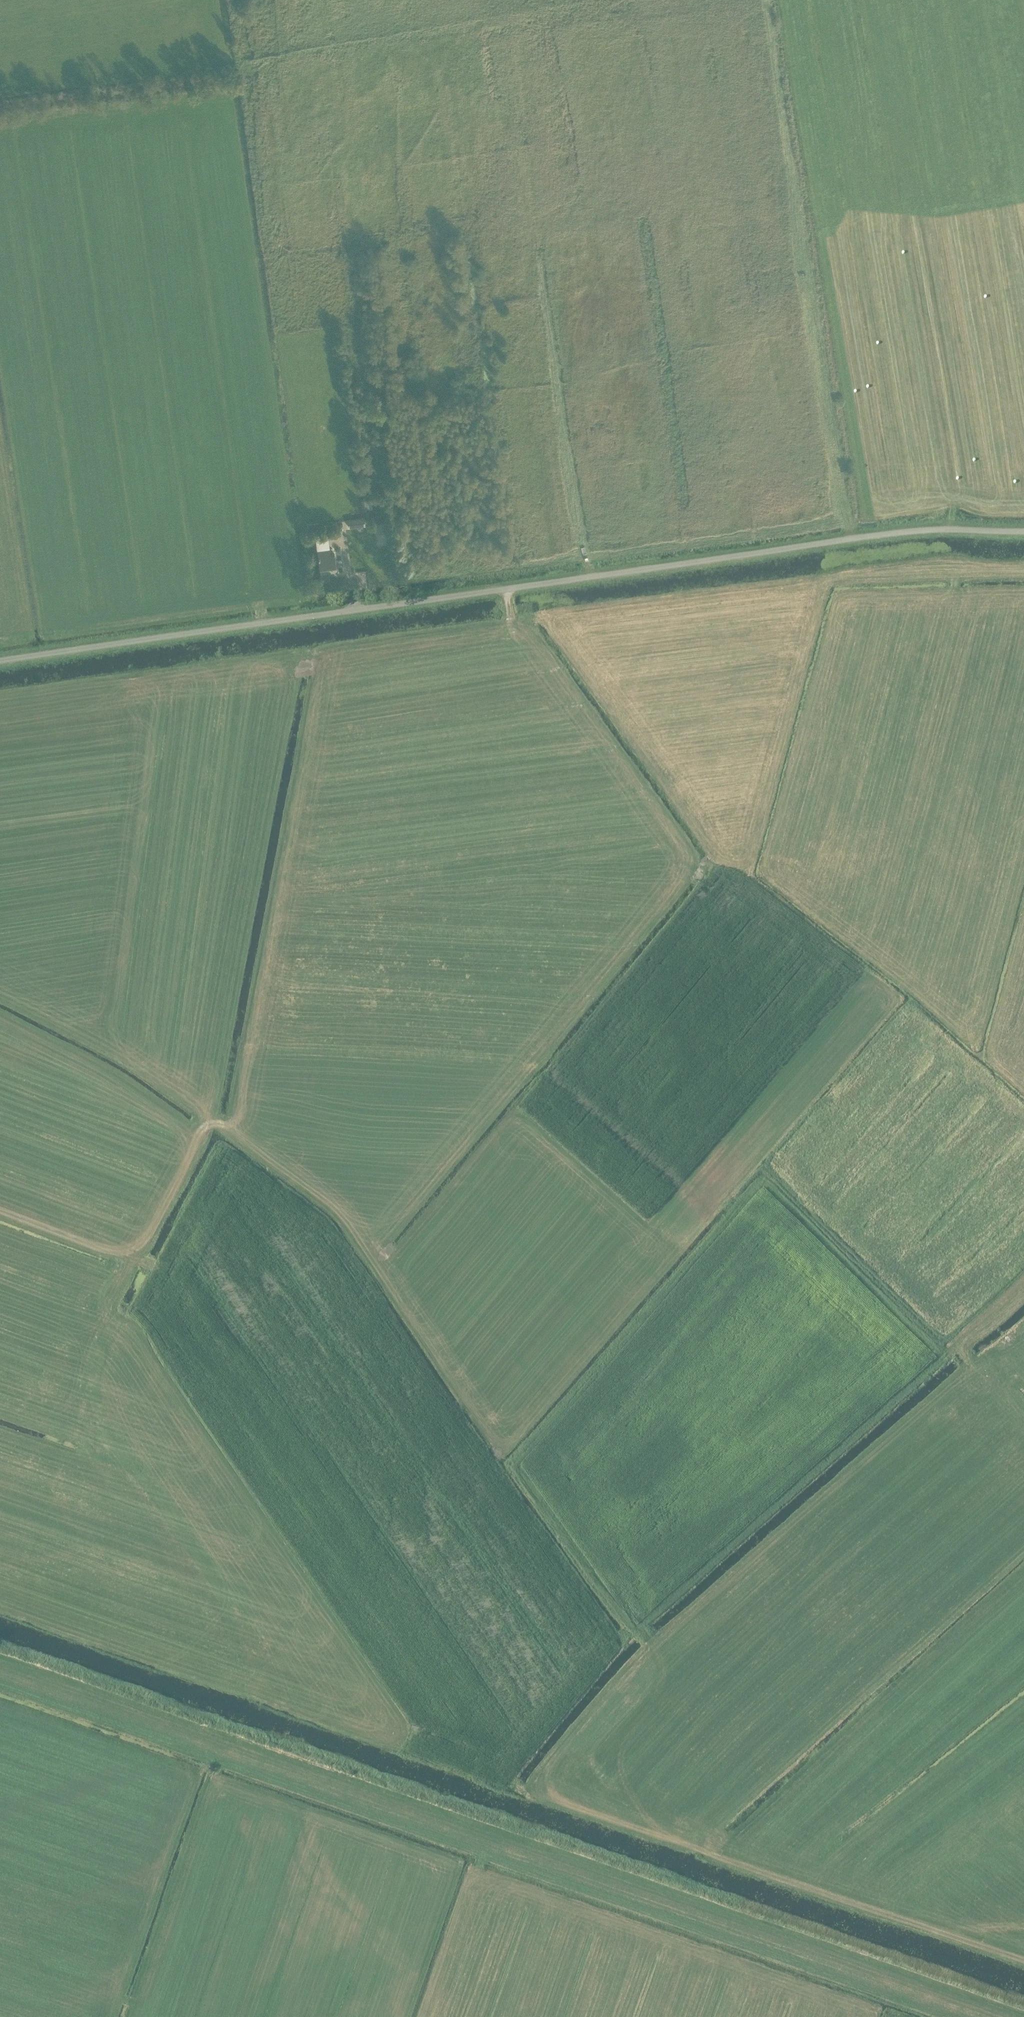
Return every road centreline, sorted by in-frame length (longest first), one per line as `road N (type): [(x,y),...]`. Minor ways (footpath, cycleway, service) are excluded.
road 1 (unclassified): [(0,661),(858,538),(1023,532)]

